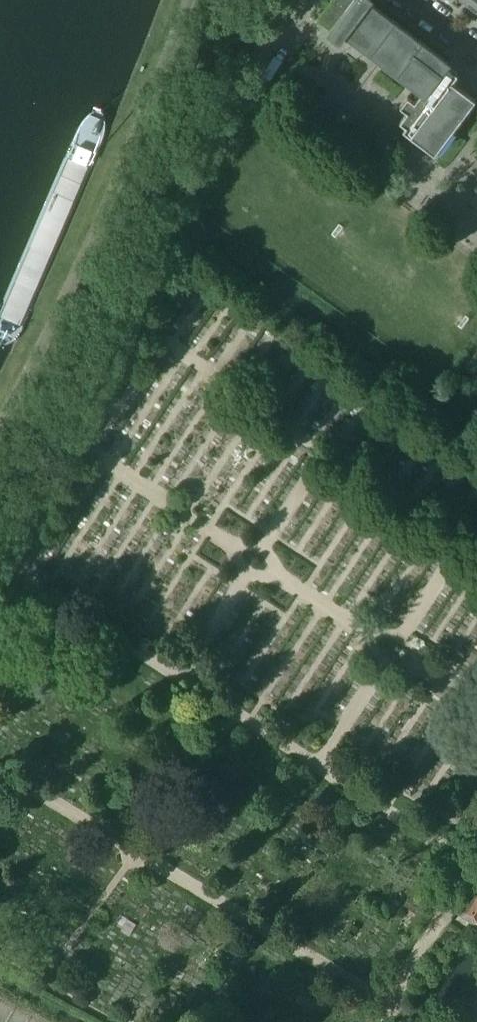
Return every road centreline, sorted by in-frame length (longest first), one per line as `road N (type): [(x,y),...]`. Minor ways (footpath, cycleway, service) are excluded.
road 1 (unclassified): [(0,429),(76,278),(191,0)]

